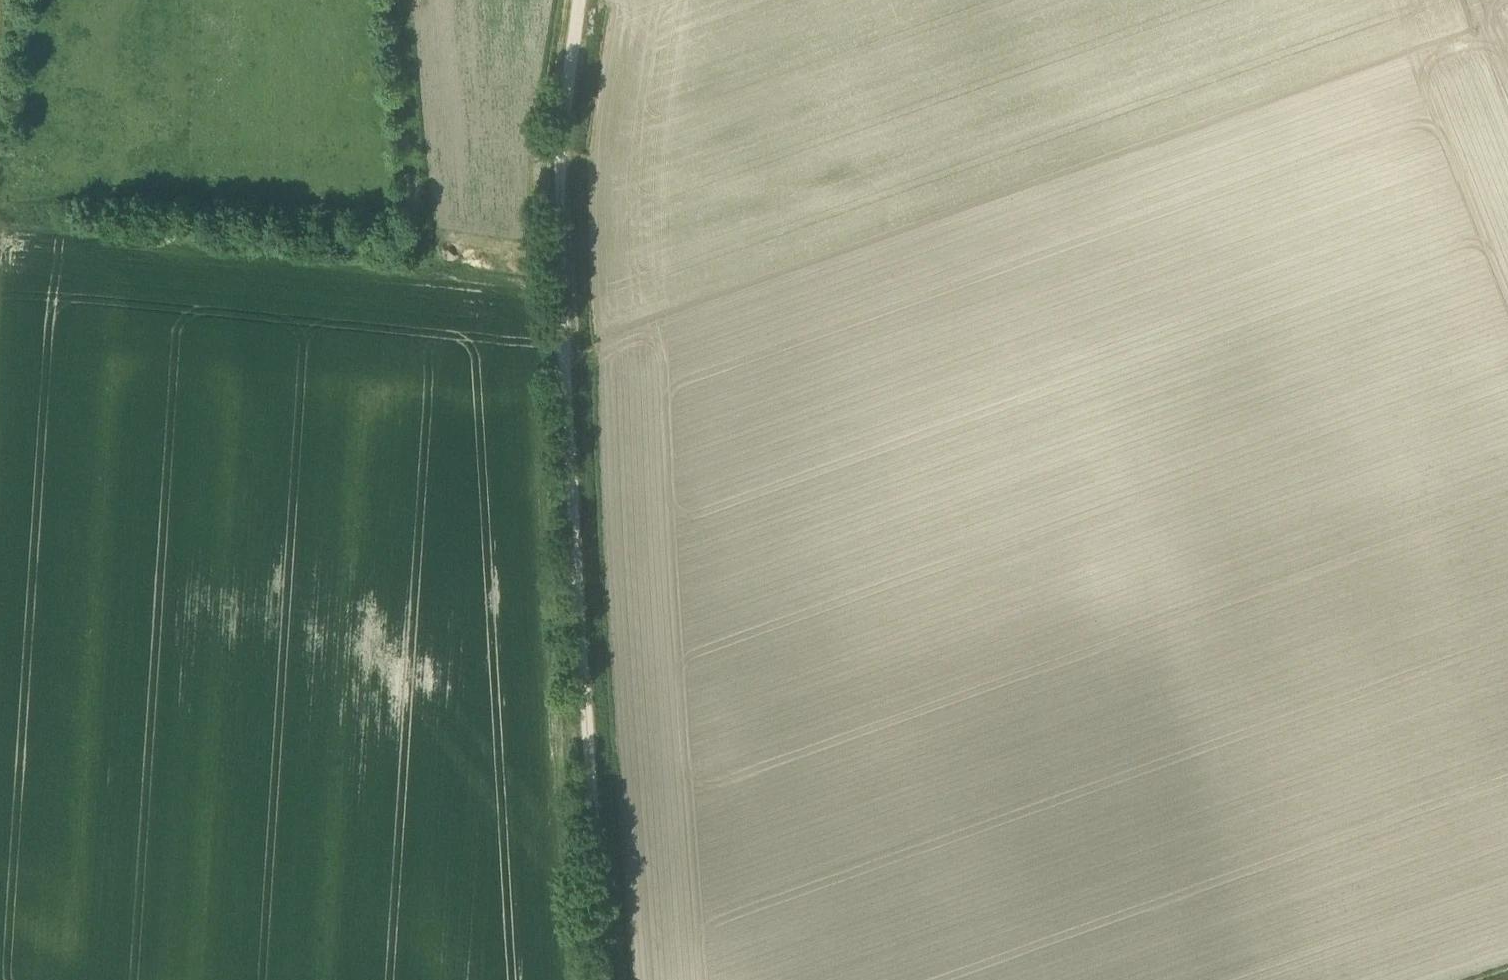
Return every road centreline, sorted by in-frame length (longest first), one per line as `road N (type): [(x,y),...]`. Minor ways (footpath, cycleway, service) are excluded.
road 1 (track): [(577,0),(560,246),(603,979)]

